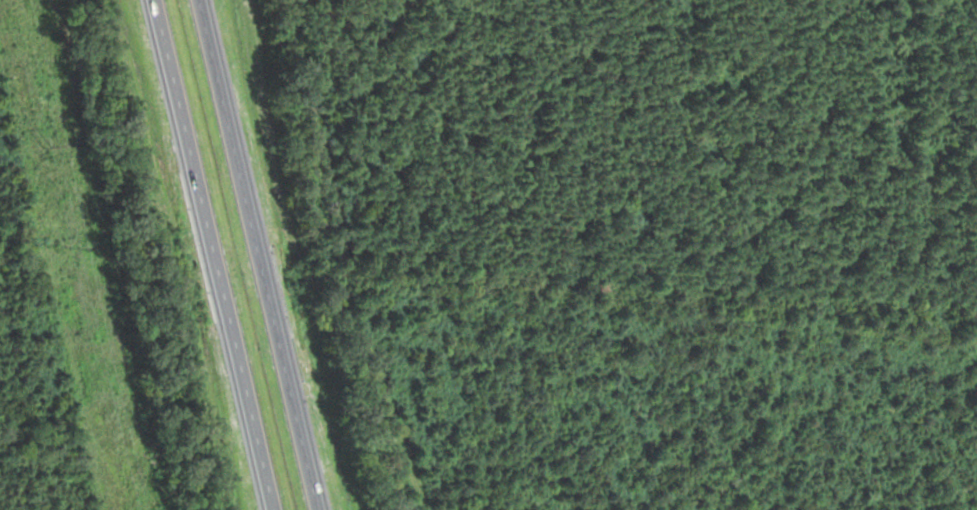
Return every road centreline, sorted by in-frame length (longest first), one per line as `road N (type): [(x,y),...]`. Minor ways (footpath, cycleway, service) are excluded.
road 1 (motorway): [(155,0),(273,509)]
road 2 (motorway): [(318,509),(200,0)]

